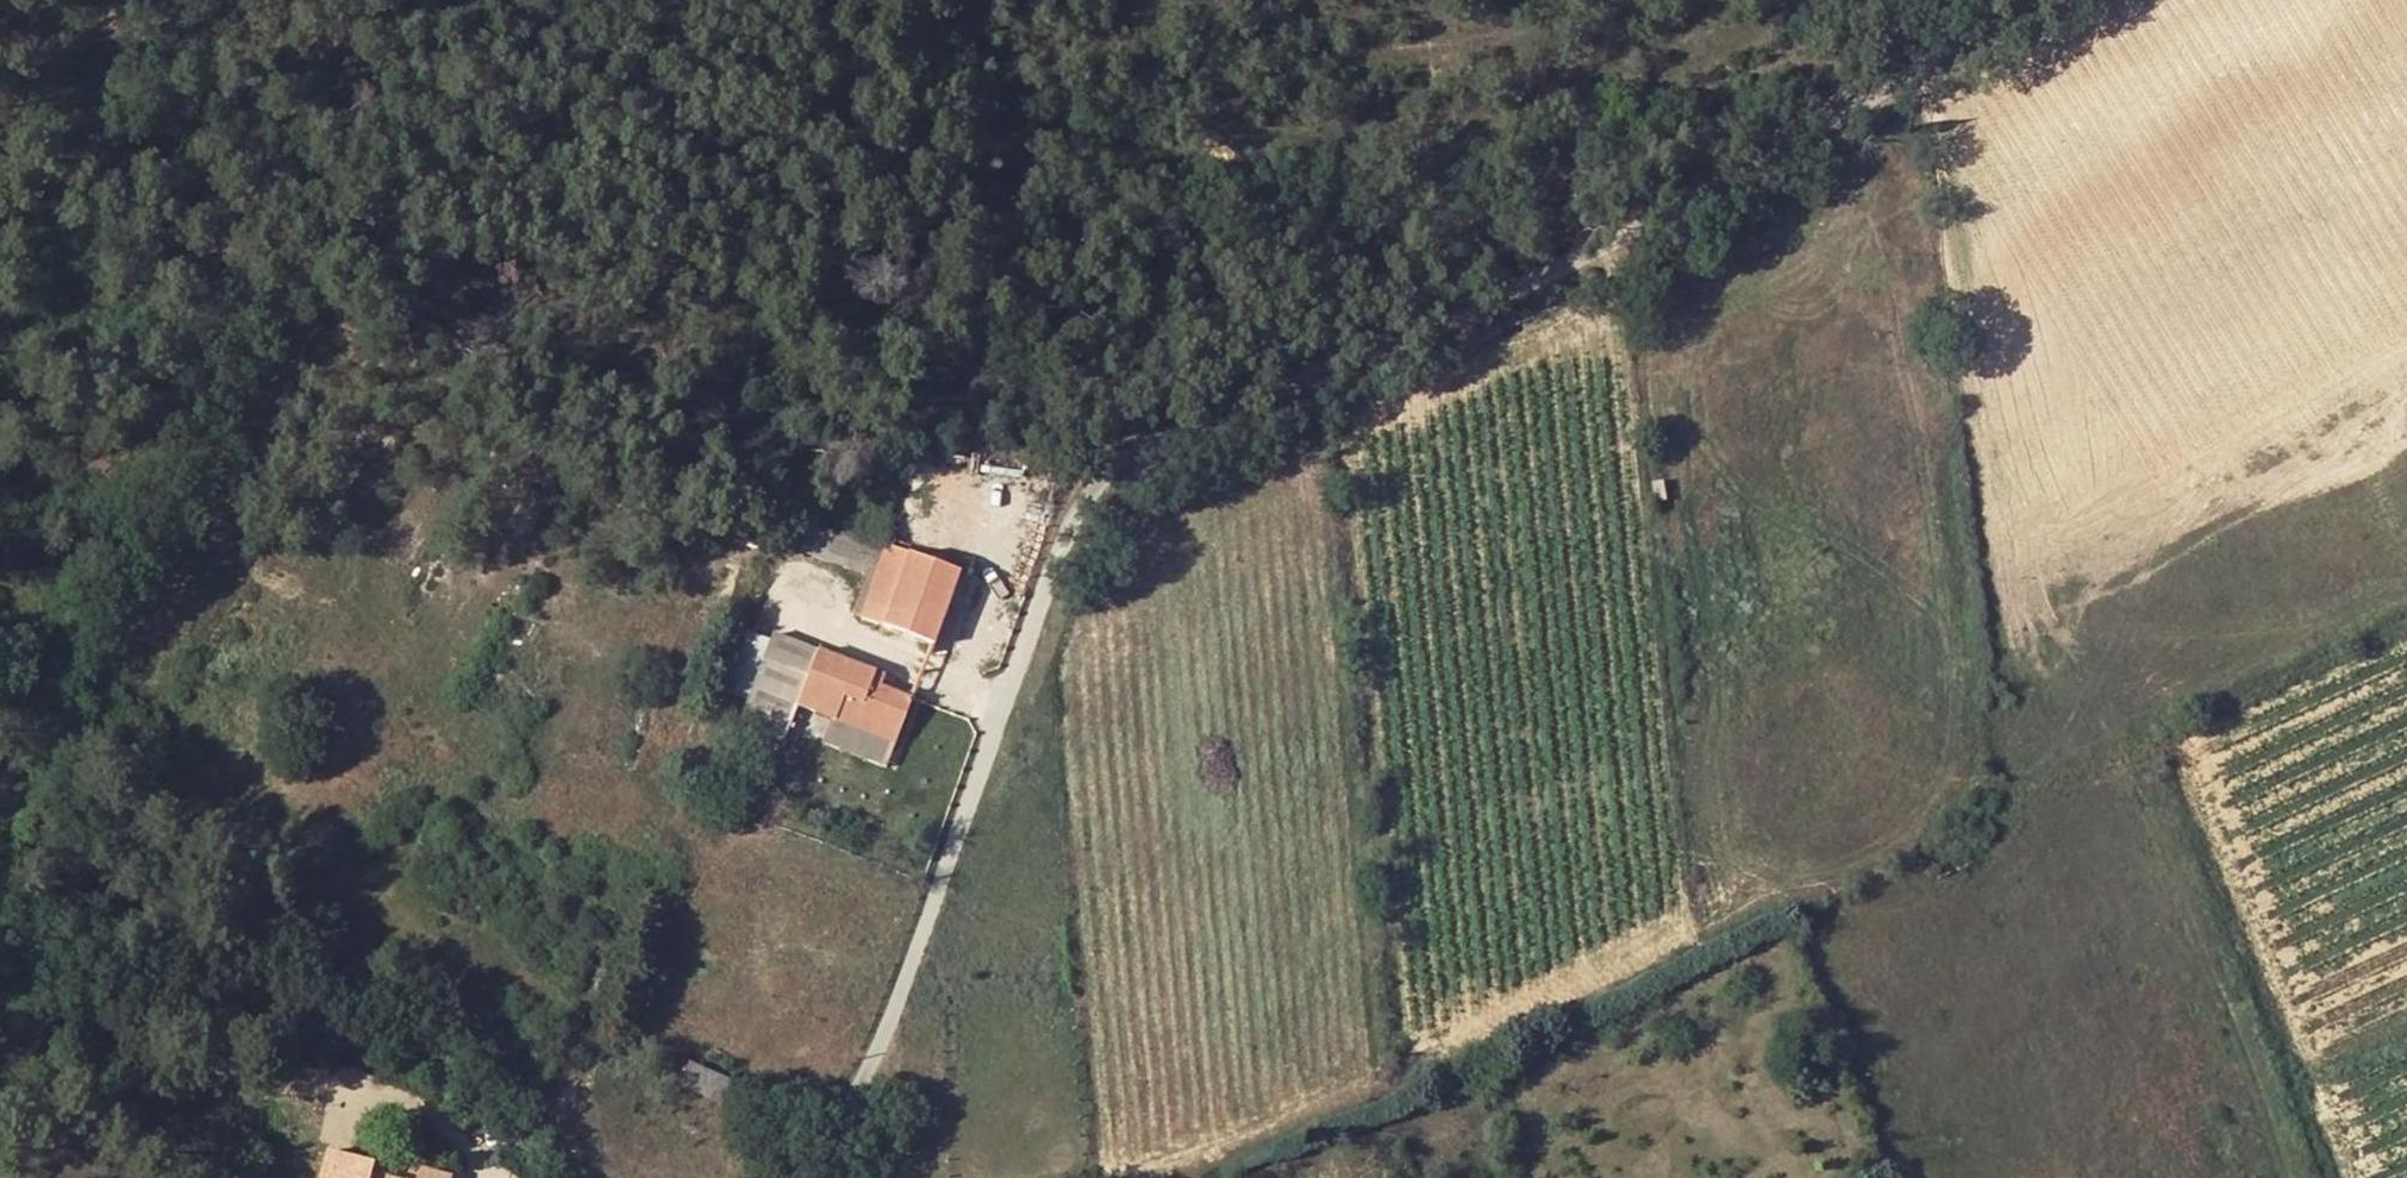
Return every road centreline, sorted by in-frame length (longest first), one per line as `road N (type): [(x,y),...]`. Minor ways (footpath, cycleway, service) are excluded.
road 1 (unclassified): [(2014,0),(1532,294),(1175,450),(1084,503),(974,799),(811,1177)]

